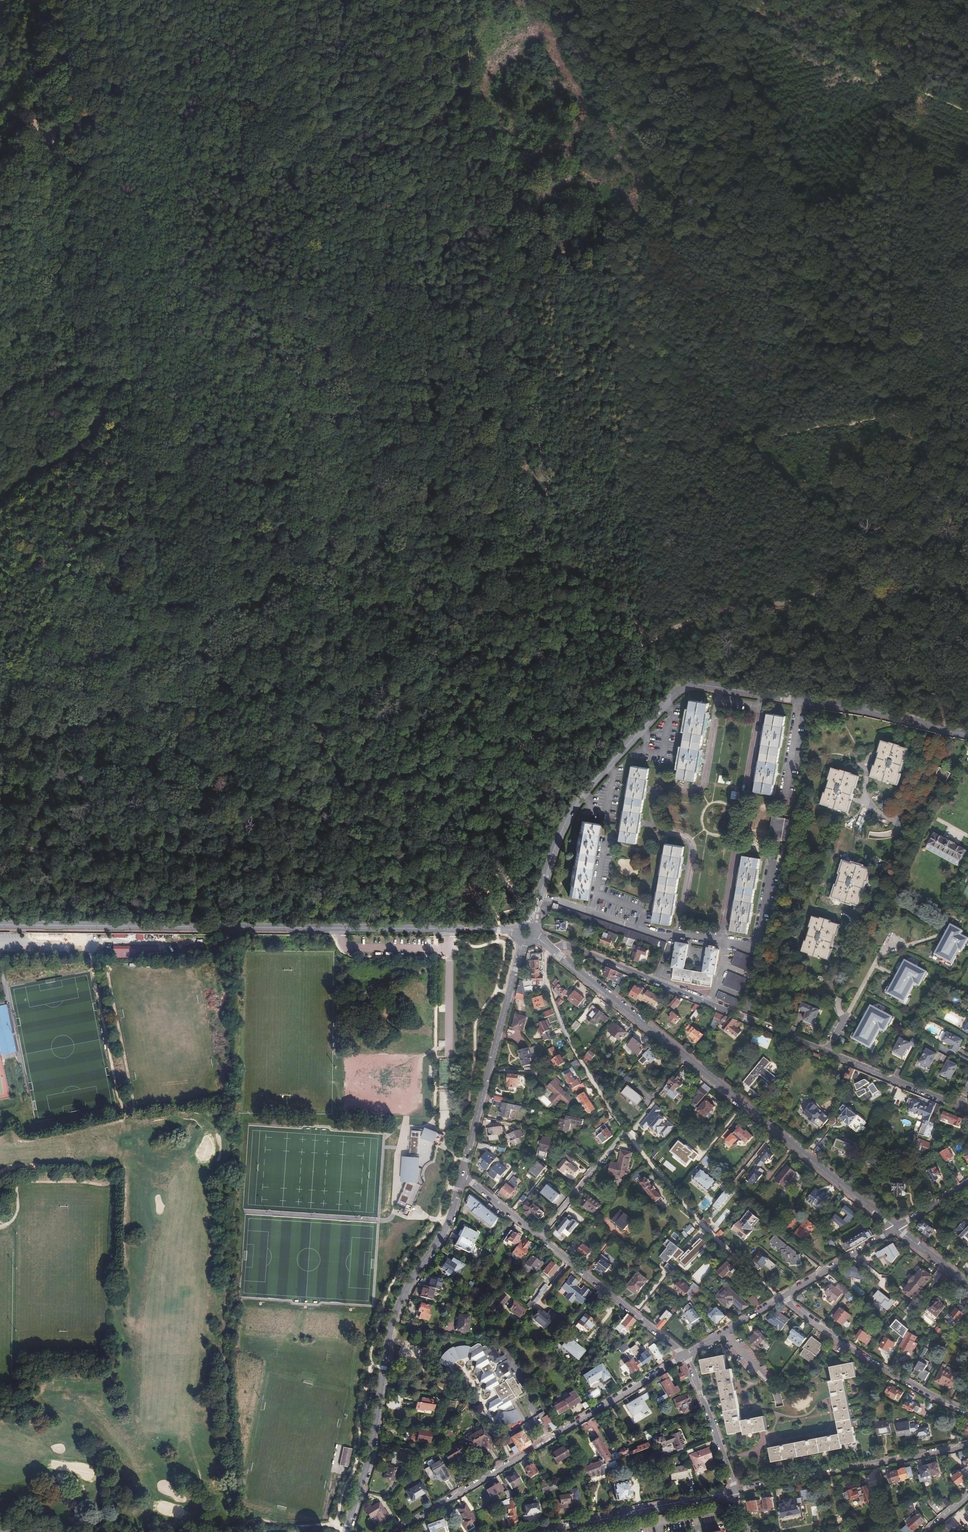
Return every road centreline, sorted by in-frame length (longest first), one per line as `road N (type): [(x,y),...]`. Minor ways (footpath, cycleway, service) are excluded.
road 1 (track): [(275,0),(270,138),(287,164),(301,221),(301,370),(356,543),(378,582)]
road 2 (tertiary): [(967,735),(685,686),(571,811),(531,921)]
road 3 (track): [(511,764),(558,708),(649,640),(697,618),(809,597),(882,573),(914,555),(967,498)]
road 4 (residential): [(519,930),(0,925)]
road 5 (track): [(731,445),(806,340),(808,273),(766,144),(676,0)]
road 6 (track): [(547,479),(457,0)]
road 7 (residential): [(967,1111),(568,945),(550,949)]
road 8 (tertiary): [(897,1227),(550,949)]
road 9 (unclassified): [(165,692),(302,737),(431,842),(503,876)]
road 10 (tertiary): [(464,1174),(448,1221),(397,1312),(346,1531)]
road 11 (track): [(203,678),(309,723),(429,812),(467,801),(511,764)]
road 12 (residential): [(684,1356),(397,1531)]
road 13 (track): [(46,222),(98,365),(101,404),(77,446),(0,495)]
road 14 (residential): [(684,1356),(464,1174)]
road 15 (track): [(200,180),(481,131)]
road 16 (tertiary): [(525,941),(464,1174)]
road 17 (track): [(967,404),(731,445)]
road 18 (residential): [(736,1491),(967,1445)]
road 19 (residential): [(967,1411),(878,1366),(779,1298)]
road 20 (track): [(547,479),(493,471),(397,473),(349,522)]
road 21 (residential): [(532,1531),(736,1491)]
road 22 (track): [(0,665),(54,687),(127,683),(196,662)]
road 23 (track): [(196,662),(378,582)]
road 24 (track): [(894,78),(717,0)]
road 25 (track): [(731,445),(547,479)]
road 26 (track): [(378,582),(552,530)]
road 27 (track): [(0,1227),(17,1214),(23,1182),(103,1183),(118,1169)]
road 28 (track): [(649,640),(625,604),(573,573),(552,530)]
road 29 (residential): [(736,1491),(684,1356)]
road 30 (track): [(46,222),(27,313),(0,357)]
road 31 (track): [(103,0),(72,103),(50,131)]
road 32 (residential): [(897,1227),(779,1298)]

